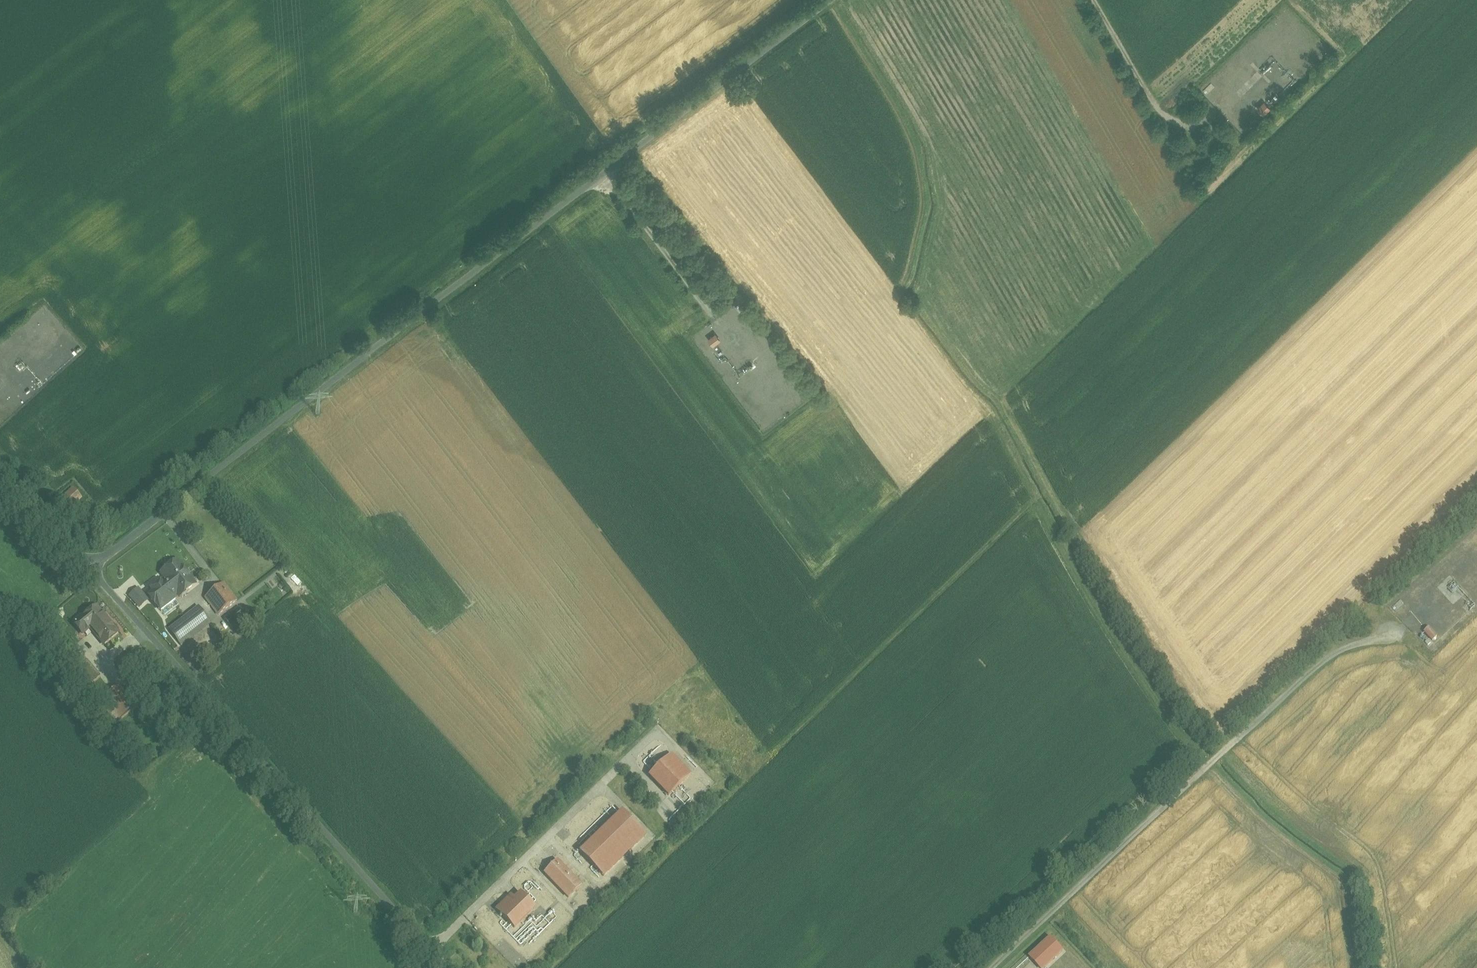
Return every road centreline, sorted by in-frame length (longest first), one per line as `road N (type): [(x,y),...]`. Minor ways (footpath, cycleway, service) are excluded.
road 1 (unclassified): [(835,0),(90,569)]
road 2 (unclassified): [(90,569),(445,967)]
road 3 (unclassified): [(0,470),(38,501),(90,569)]

